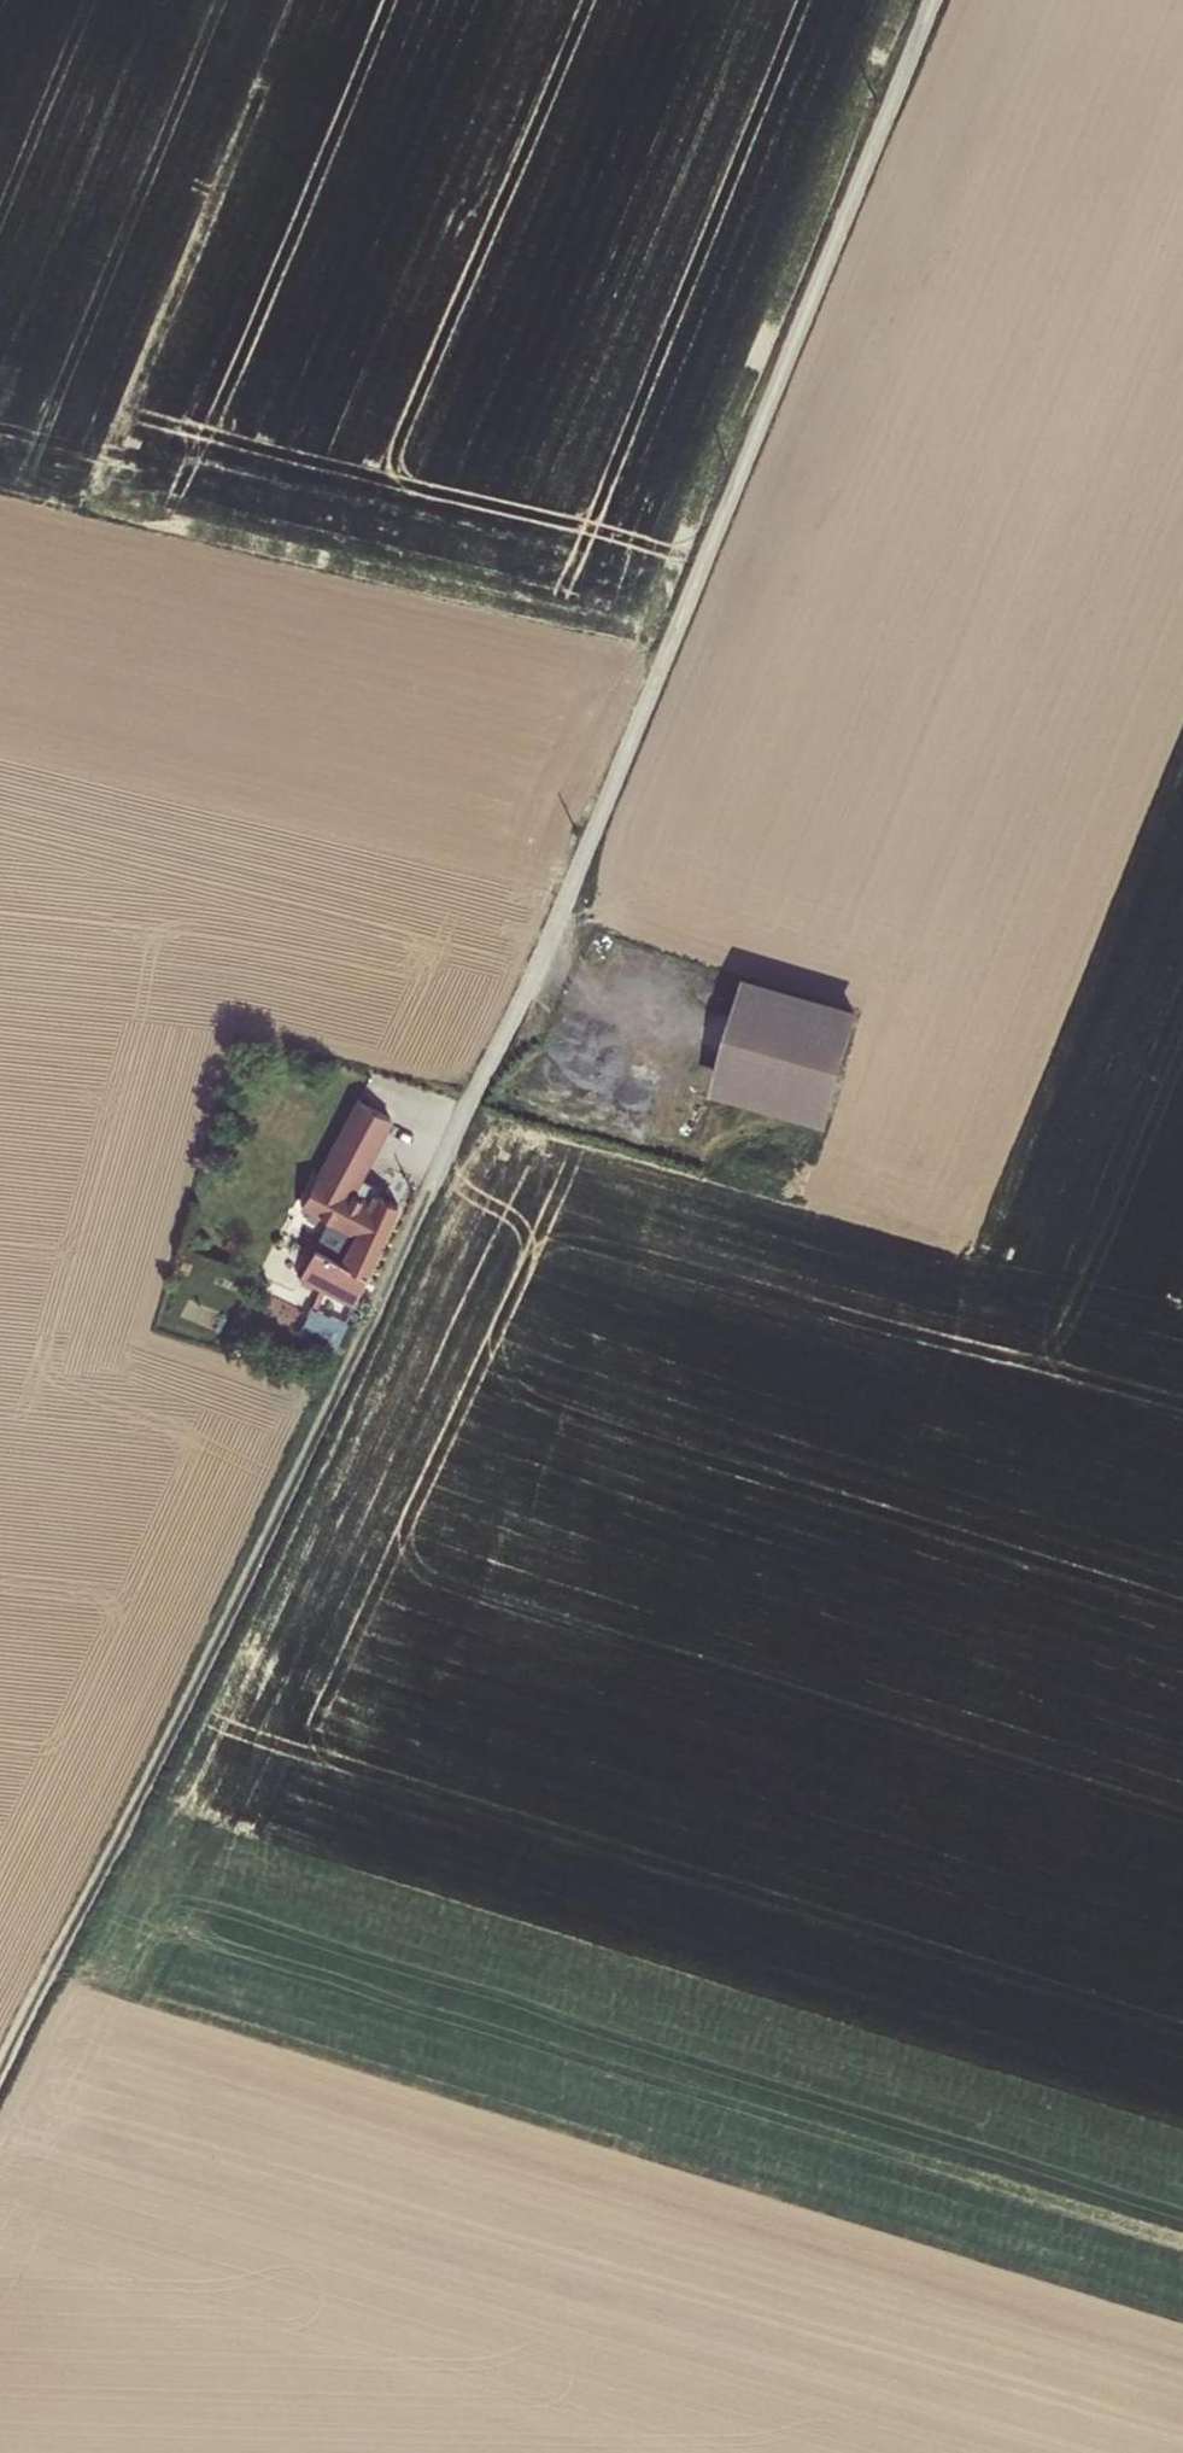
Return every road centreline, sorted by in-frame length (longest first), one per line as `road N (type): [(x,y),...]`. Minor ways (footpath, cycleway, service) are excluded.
road 1 (track): [(934,0),(776,397),(480,1099),(0,2080)]

